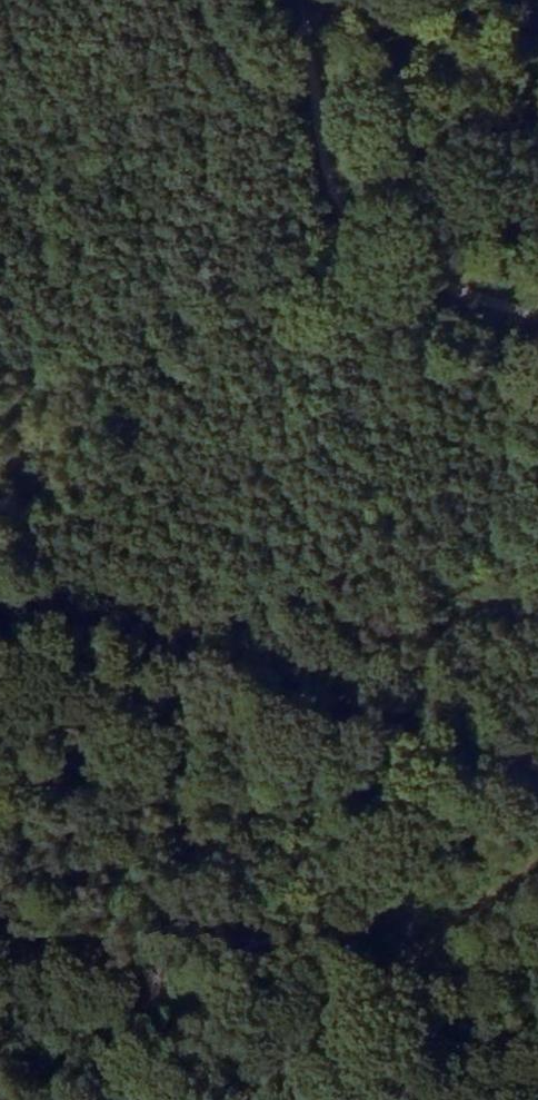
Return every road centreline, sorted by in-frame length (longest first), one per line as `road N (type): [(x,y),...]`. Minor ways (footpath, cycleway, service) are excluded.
road 1 (track): [(537,797),(0,602)]
road 2 (track): [(537,312),(454,282),(386,246),(358,209),(315,0)]

